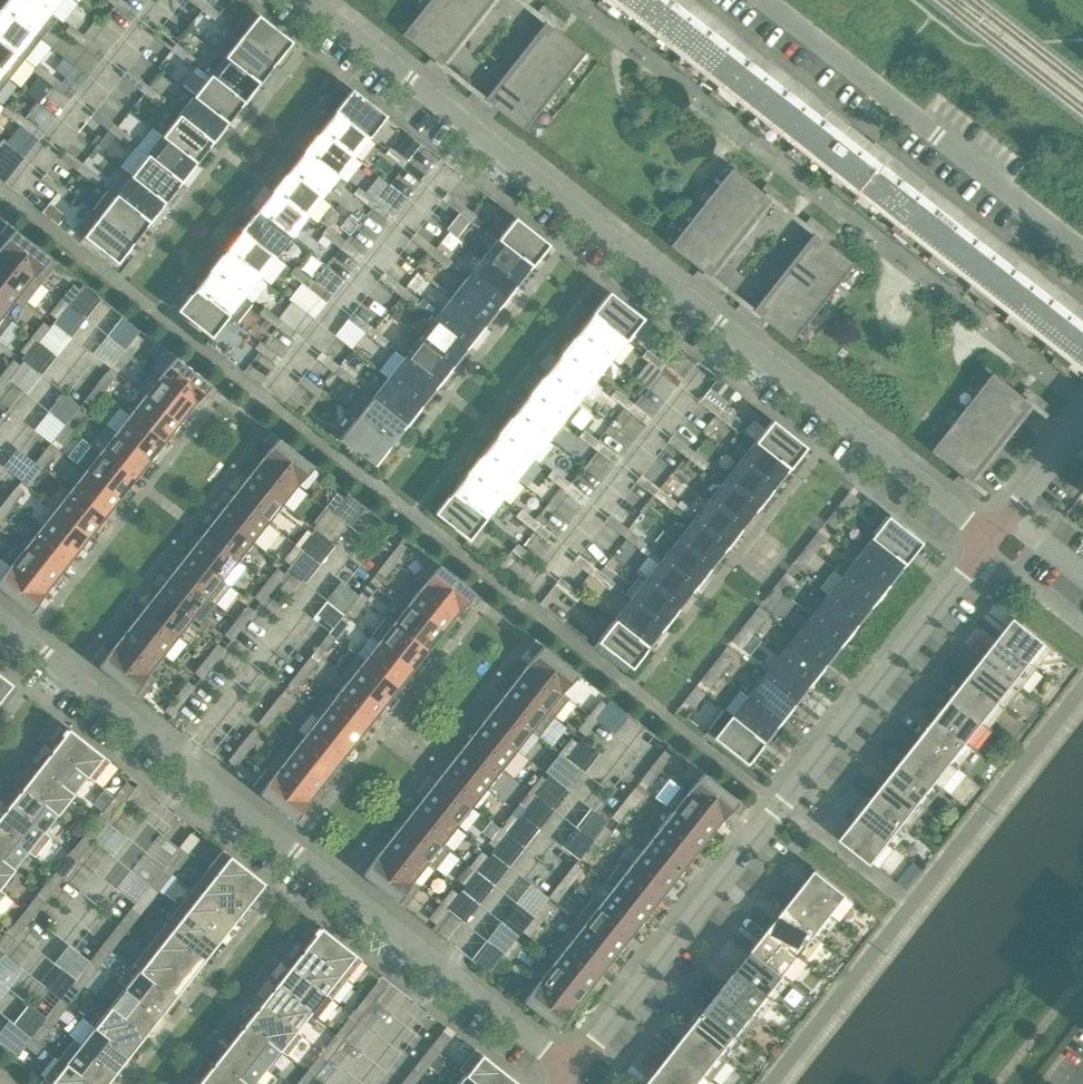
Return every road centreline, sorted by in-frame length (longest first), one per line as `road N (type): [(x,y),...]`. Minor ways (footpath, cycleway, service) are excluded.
road 1 (residential): [(996,529),(305,0)]
road 2 (residential): [(0,618),(572,1067)]
road 3 (residential): [(572,1067),(996,529)]
road 4 (residential): [(1082,252),(766,0)]
road 5 (residential): [(996,529),(1082,419)]

